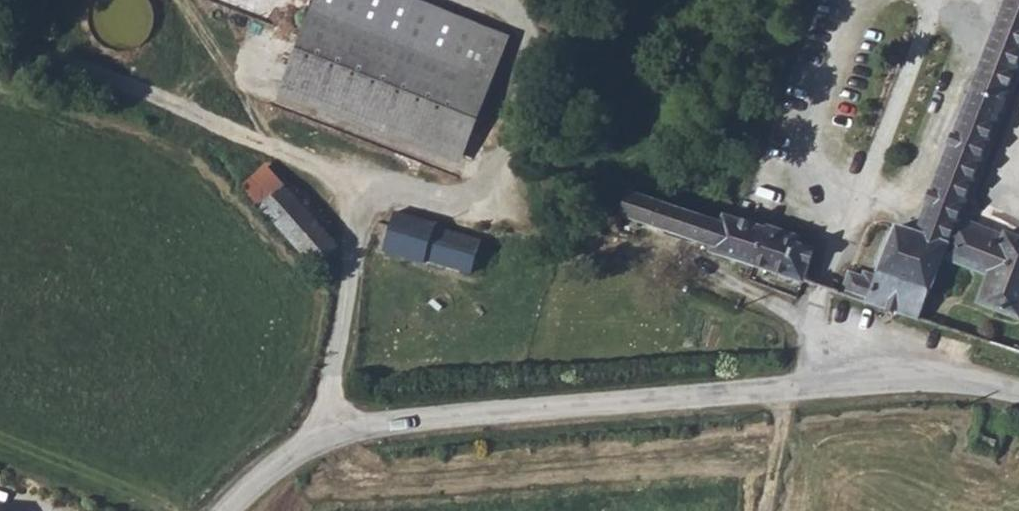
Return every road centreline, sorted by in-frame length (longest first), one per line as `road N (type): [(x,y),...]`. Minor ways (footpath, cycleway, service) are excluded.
road 1 (track): [(348,428),(332,383),(356,194),(489,218),(746,289),(945,374)]
road 2 (unclassified): [(1018,389),(976,377),(900,375),(417,417),(320,439),(227,510)]
road 3 (track): [(356,194),(192,110),(0,37)]
road 4 (track): [(766,510),(793,386)]

